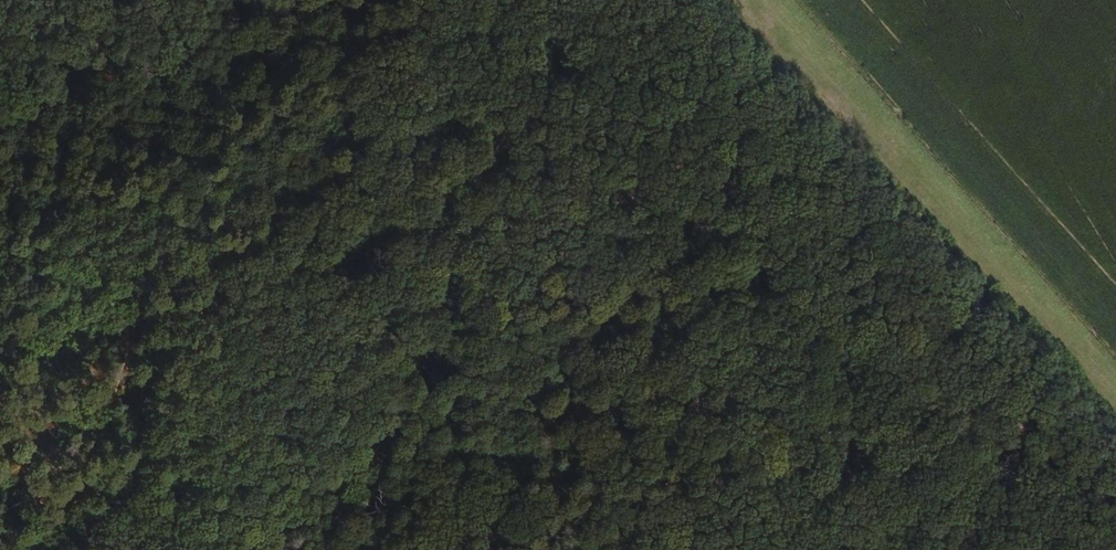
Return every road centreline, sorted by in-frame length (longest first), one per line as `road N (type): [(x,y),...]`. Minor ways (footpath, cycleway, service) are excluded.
road 1 (track): [(443,0),(471,75),(749,300),(858,413),(917,433),(1005,424),(1092,549)]
road 2 (track): [(274,549),(375,462),(440,441),(497,451),(571,430),(708,267)]

